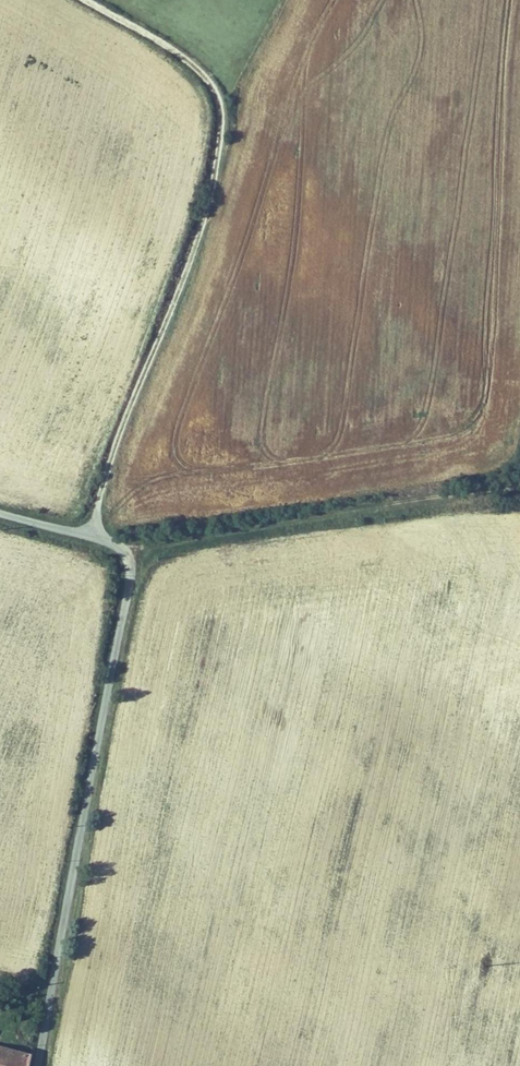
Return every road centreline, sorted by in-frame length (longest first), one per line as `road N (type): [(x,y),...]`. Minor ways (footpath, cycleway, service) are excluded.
road 1 (unclassified): [(0,513),(108,540),(128,555),(130,569),(39,1065)]
road 2 (track): [(92,536),(110,464),(210,202),(224,125),(216,89),(203,72),(87,0)]
road 3 (track): [(519,490),(128,555)]

